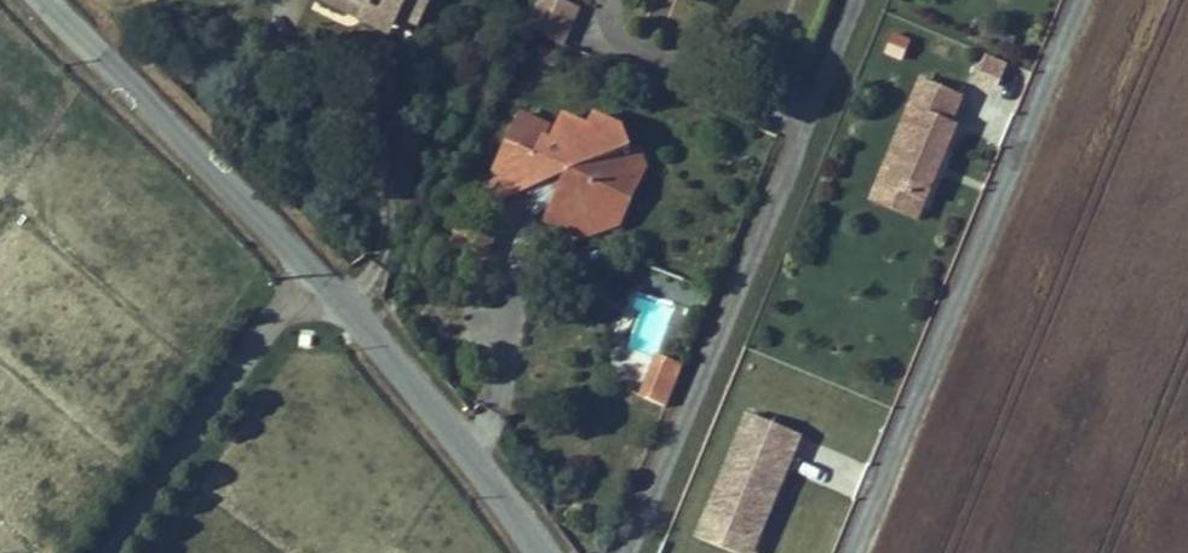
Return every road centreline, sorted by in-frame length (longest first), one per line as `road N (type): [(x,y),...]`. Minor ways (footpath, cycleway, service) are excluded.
road 1 (unclassified): [(47,0),(311,264),(541,552)]
road 2 (track): [(311,264),(107,552)]

